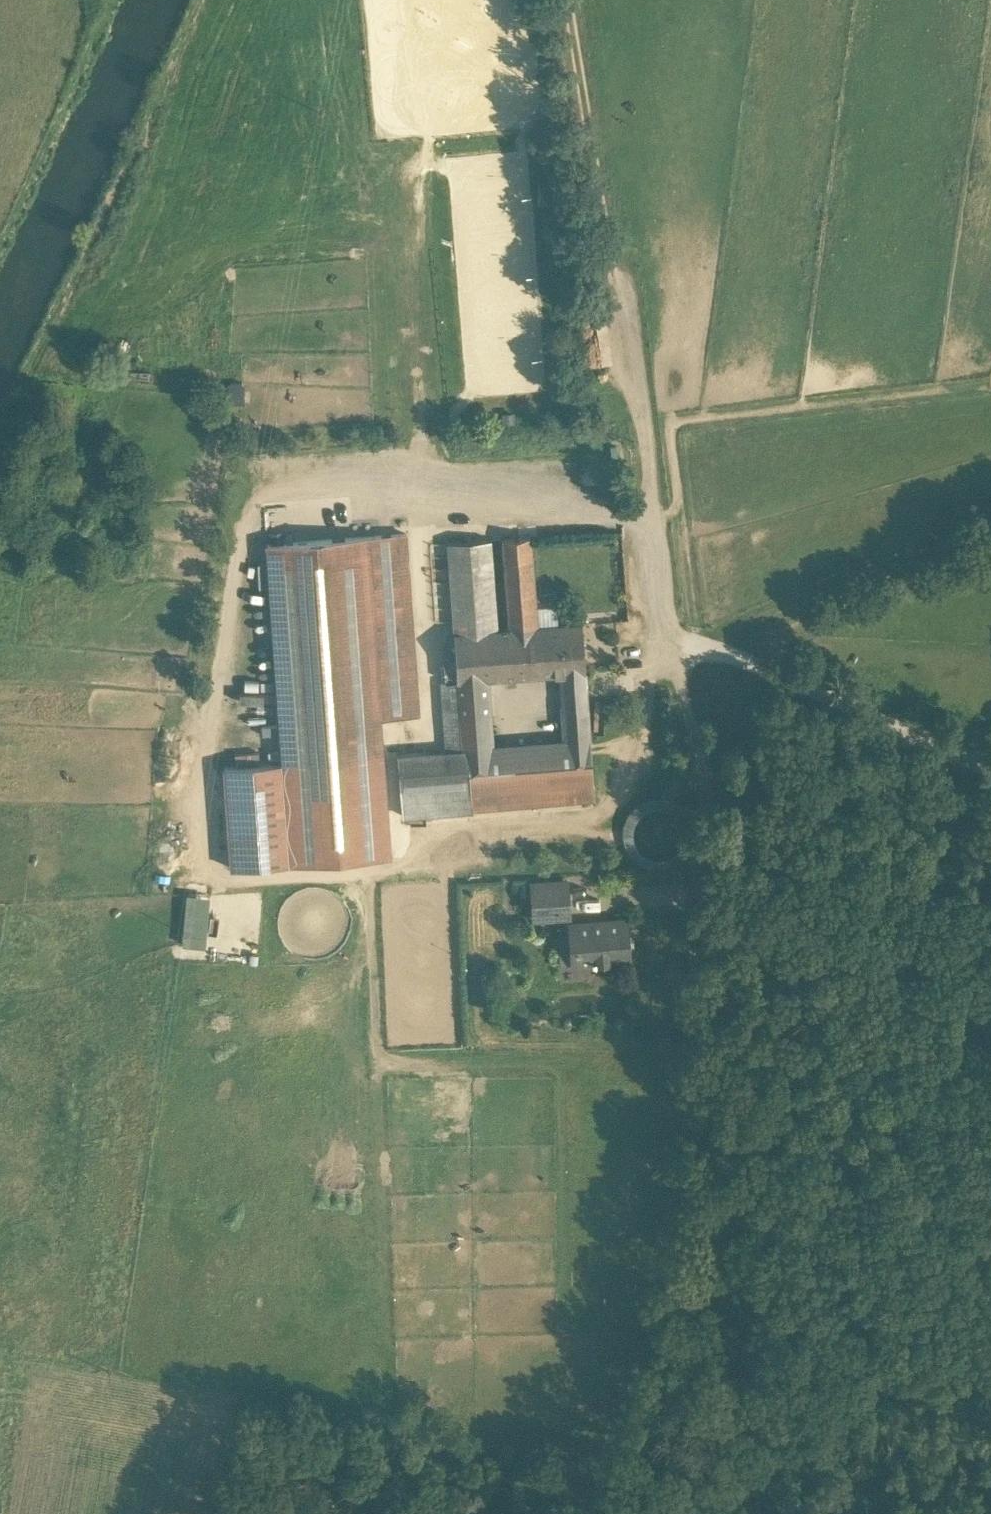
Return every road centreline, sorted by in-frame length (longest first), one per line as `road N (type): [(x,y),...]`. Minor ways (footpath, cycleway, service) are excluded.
road 1 (track): [(569,0),(591,195),(639,387),(653,617),(706,773),(661,1247),(582,1513)]
road 2 (track): [(661,641),(600,822),(424,837)]
road 3 (unclassified): [(990,758),(653,617)]

